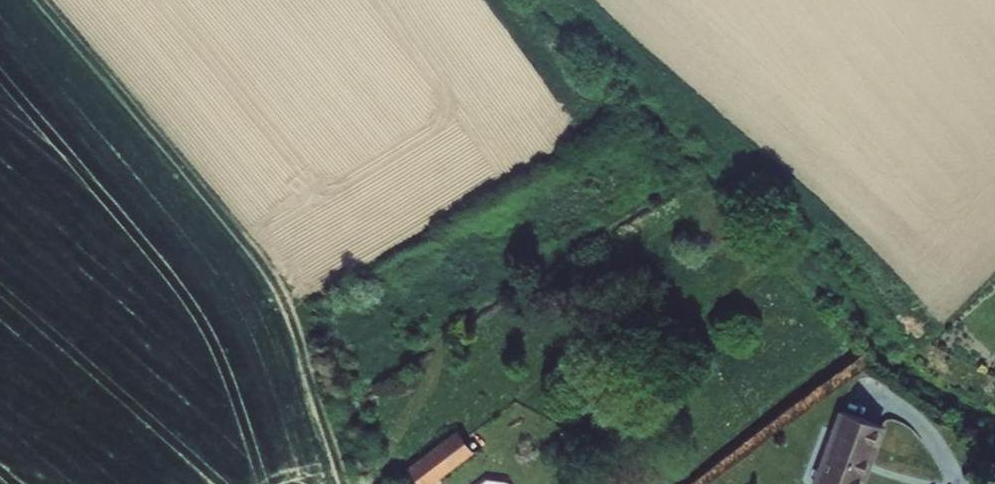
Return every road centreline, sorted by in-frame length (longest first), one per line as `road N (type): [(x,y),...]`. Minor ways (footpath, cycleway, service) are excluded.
road 1 (track): [(46,0),(236,238),(290,320),(344,483)]

